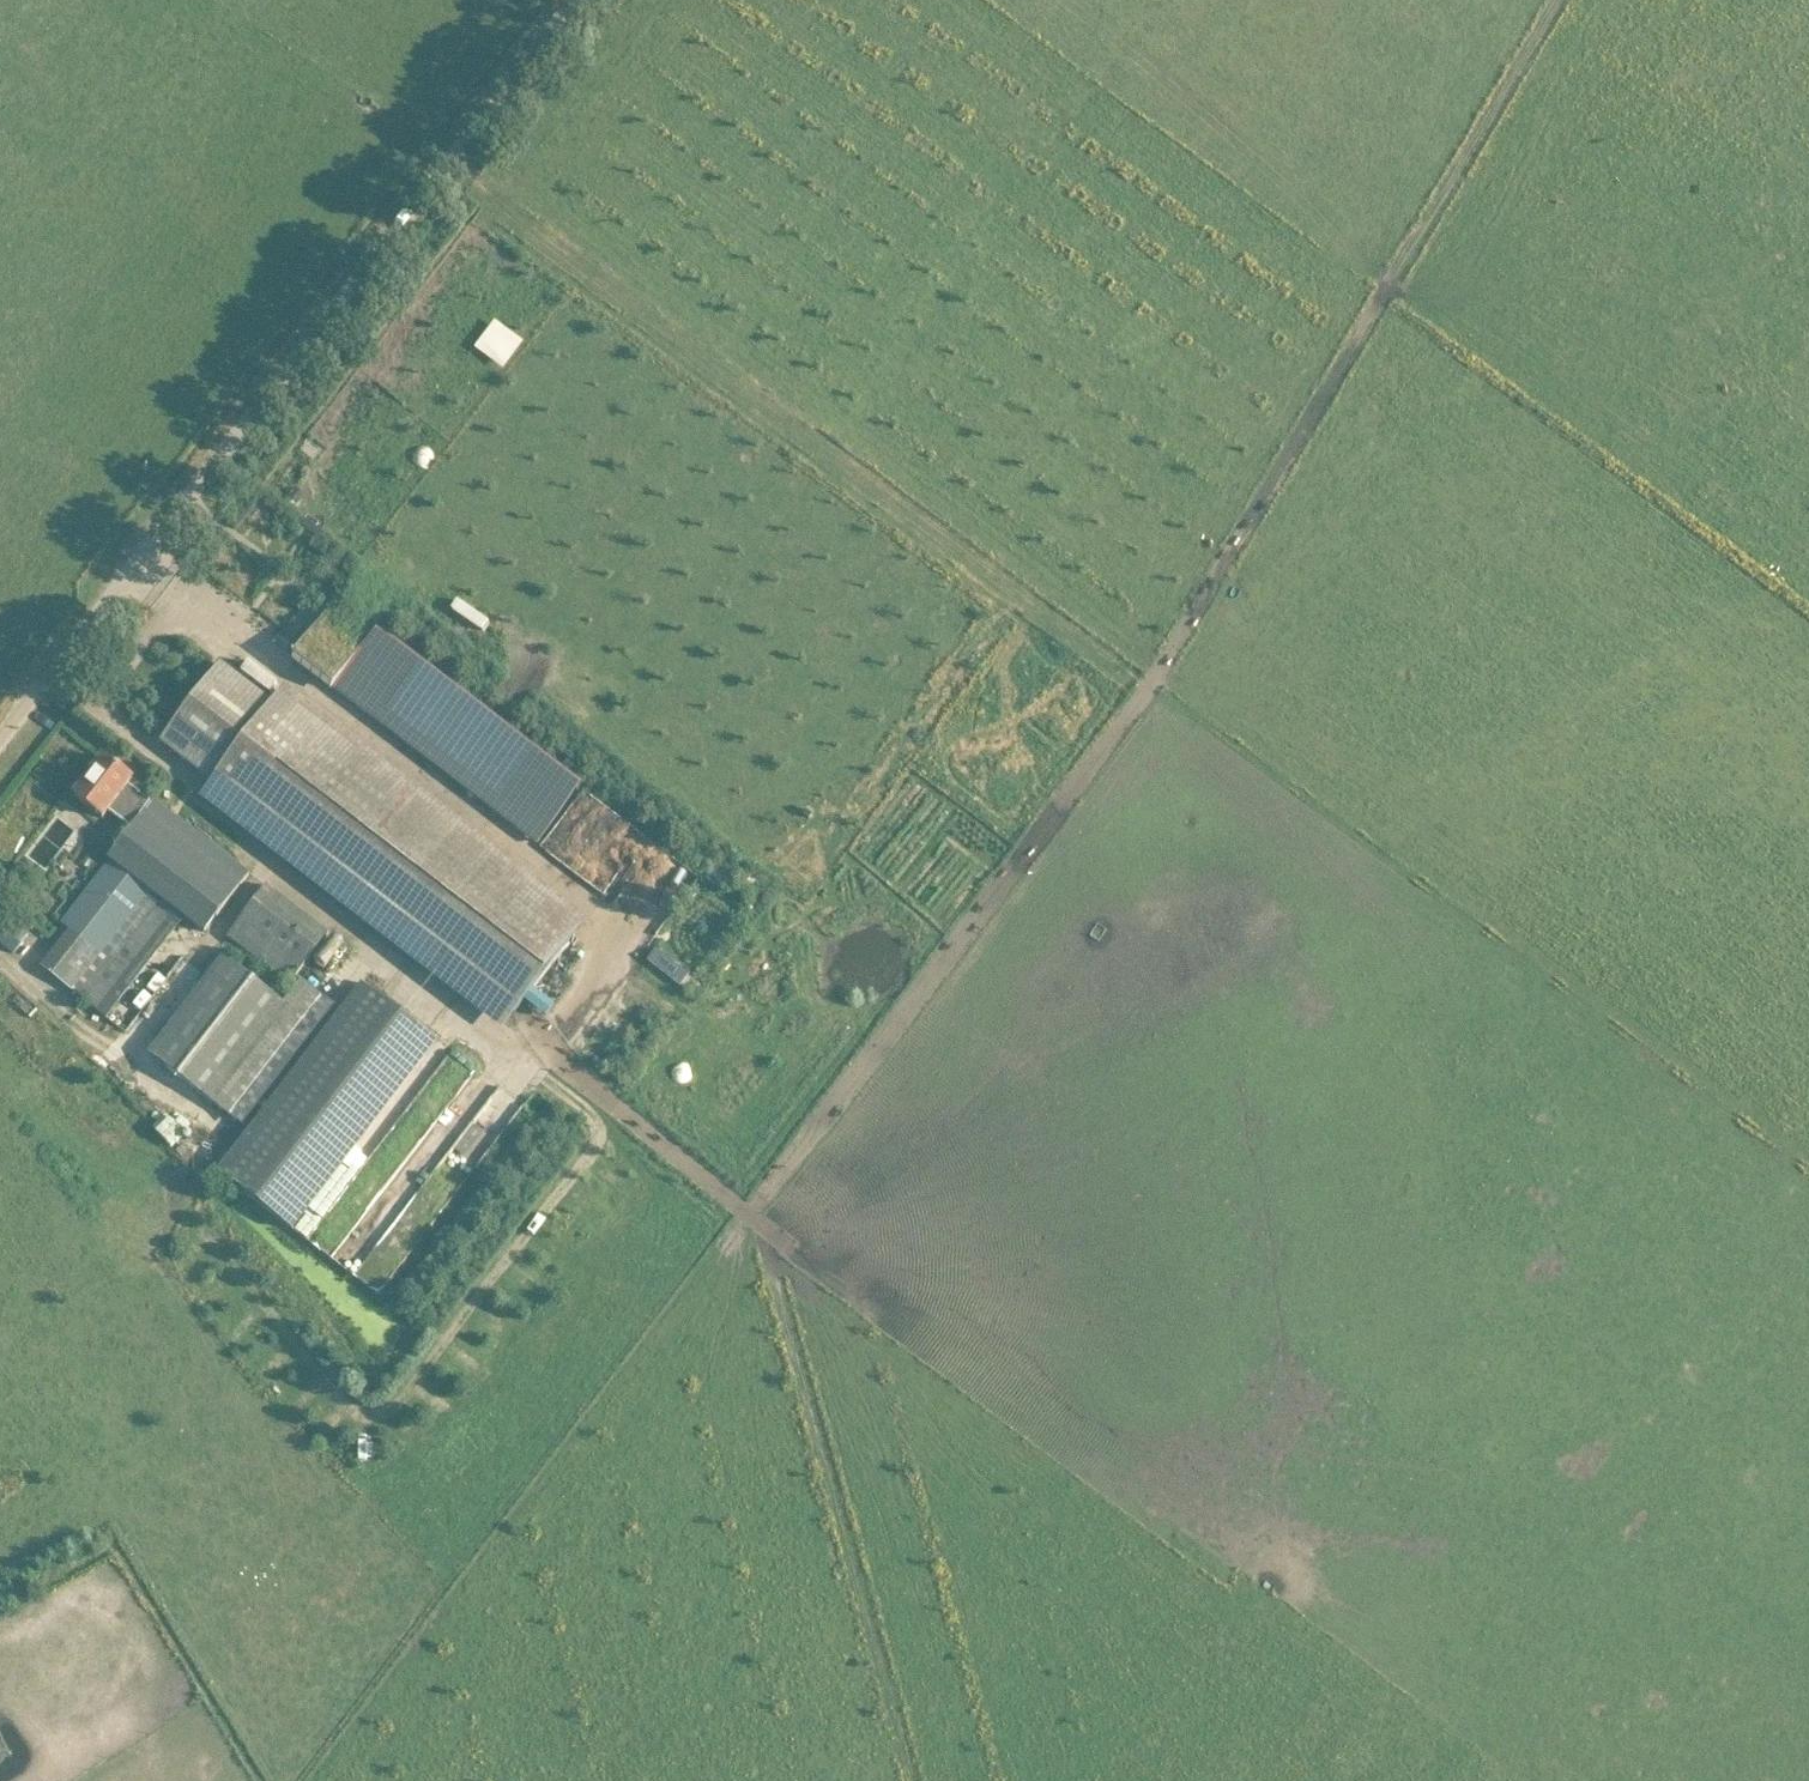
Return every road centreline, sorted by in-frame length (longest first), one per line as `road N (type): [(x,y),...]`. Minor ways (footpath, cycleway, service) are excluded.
road 1 (unclassified): [(0,739),(574,0)]

